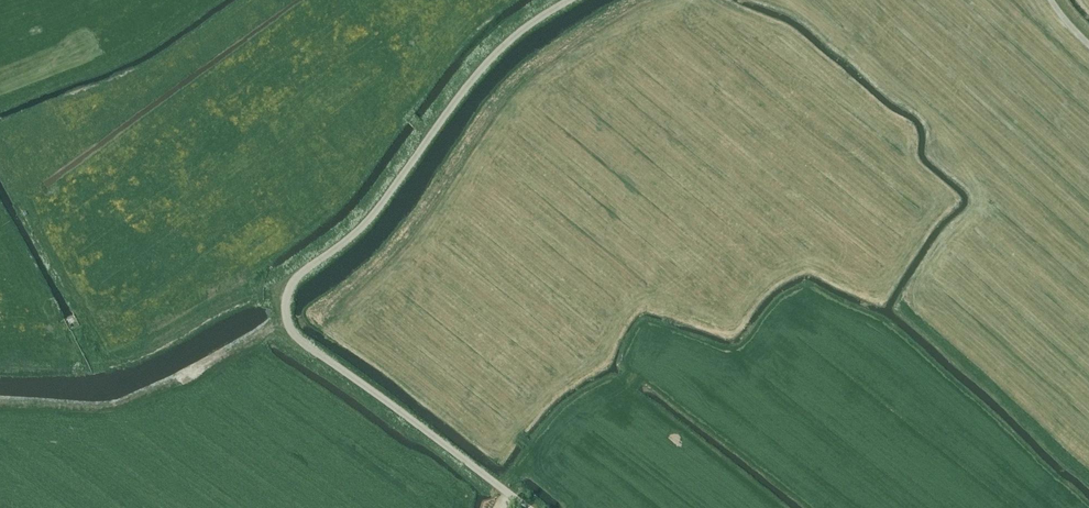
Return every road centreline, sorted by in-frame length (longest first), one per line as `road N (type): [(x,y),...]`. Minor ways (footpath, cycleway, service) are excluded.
road 1 (unclassified): [(531,507),(306,346),(285,313),(294,279),(363,227),(479,71),(570,0)]

